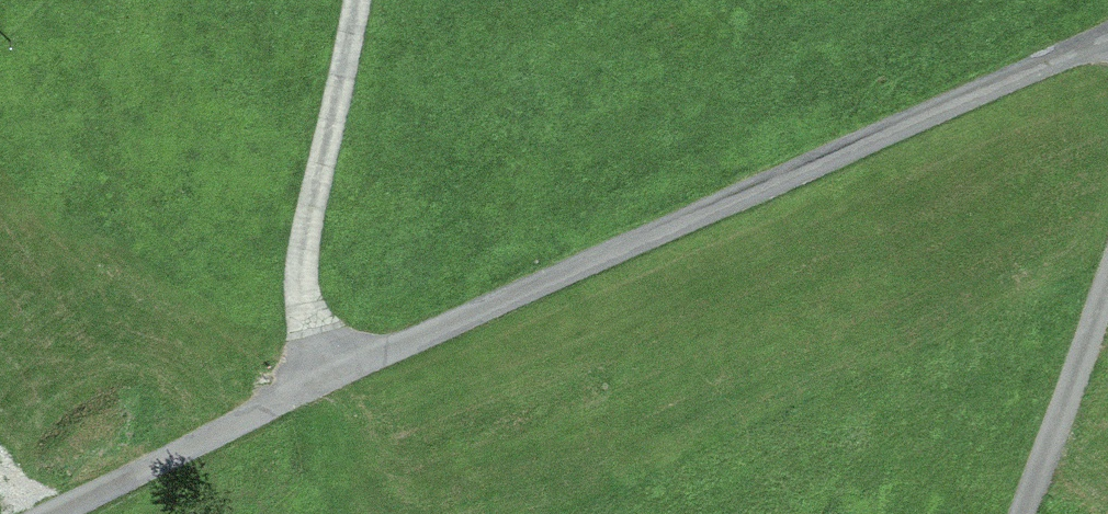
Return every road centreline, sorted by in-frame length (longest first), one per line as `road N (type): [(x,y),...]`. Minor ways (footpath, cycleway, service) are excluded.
road 1 (track): [(1107,33),(312,383),(57,513)]
road 2 (track): [(312,383),(299,312),(304,241),(357,0)]
road 3 (track): [(1107,235),(1080,346),(1018,513)]

